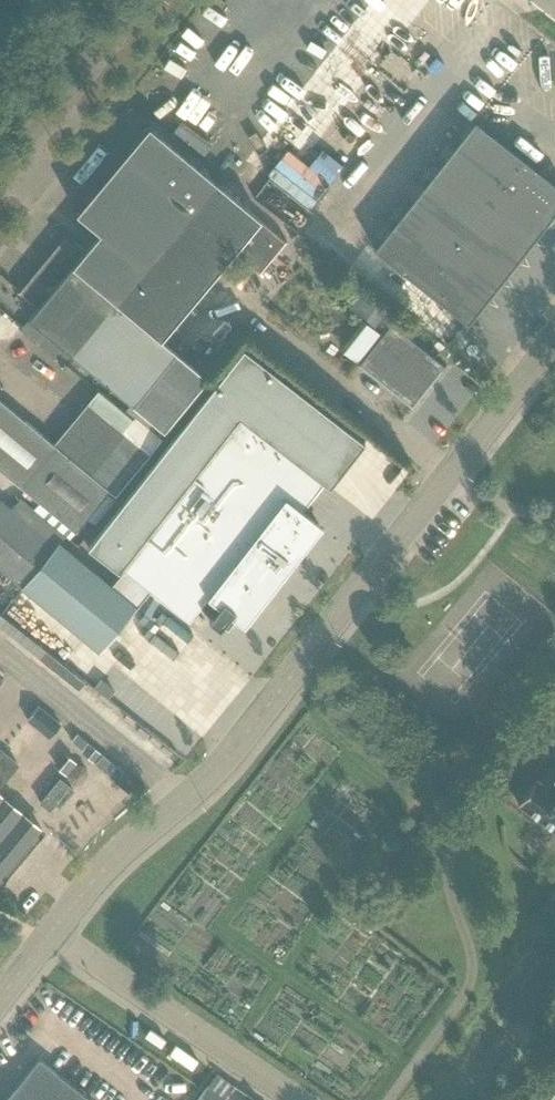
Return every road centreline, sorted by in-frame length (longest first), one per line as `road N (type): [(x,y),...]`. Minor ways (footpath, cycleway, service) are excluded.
road 1 (secondary): [(50,933),(125,847),(232,751),(554,341)]
road 2 (residential): [(296,1099),(50,933)]
road 3 (tertiary): [(0,182),(143,0)]

